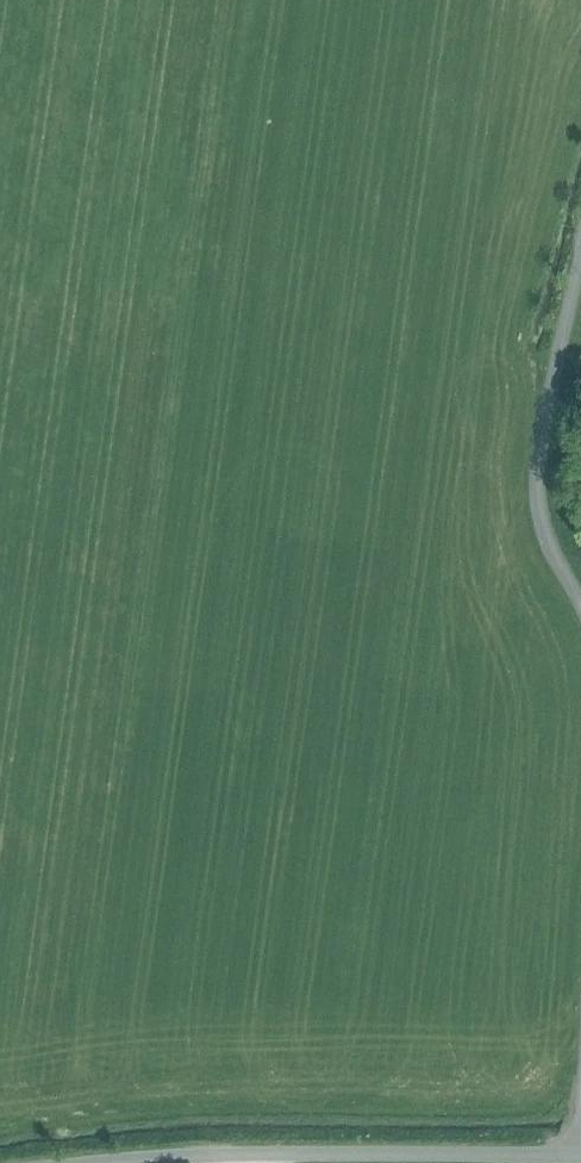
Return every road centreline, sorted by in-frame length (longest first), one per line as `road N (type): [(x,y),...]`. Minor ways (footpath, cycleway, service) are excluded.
road 1 (unclassified): [(580,1159),(207,1154),(83,1162)]

